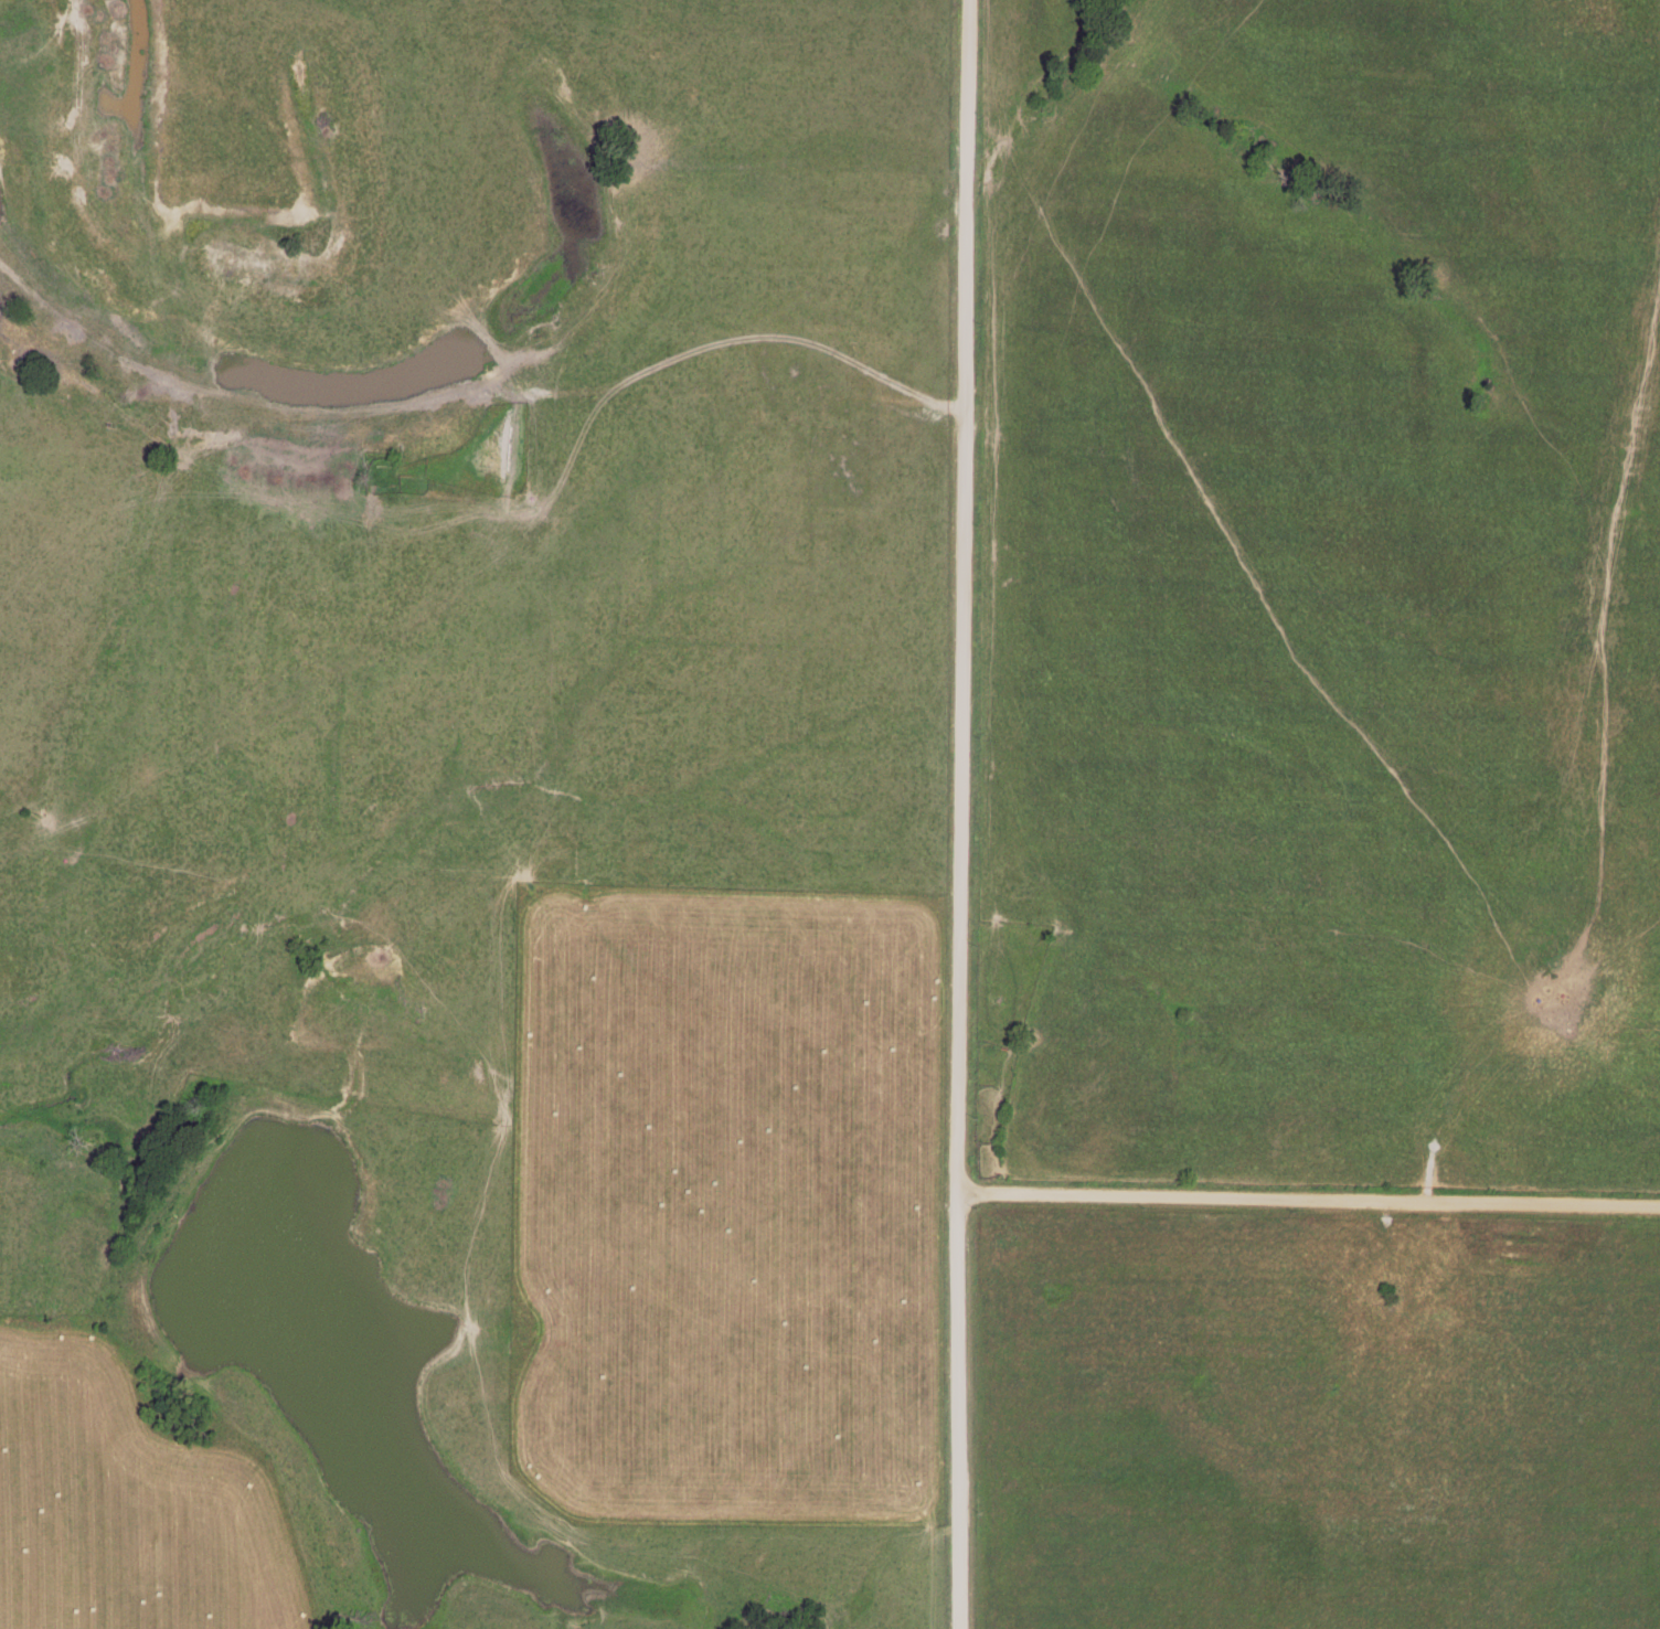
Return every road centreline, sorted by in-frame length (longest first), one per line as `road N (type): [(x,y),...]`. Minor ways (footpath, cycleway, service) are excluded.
road 1 (residential): [(961,1628),(968,0)]
road 2 (residential): [(1659,1204),(958,1191)]

